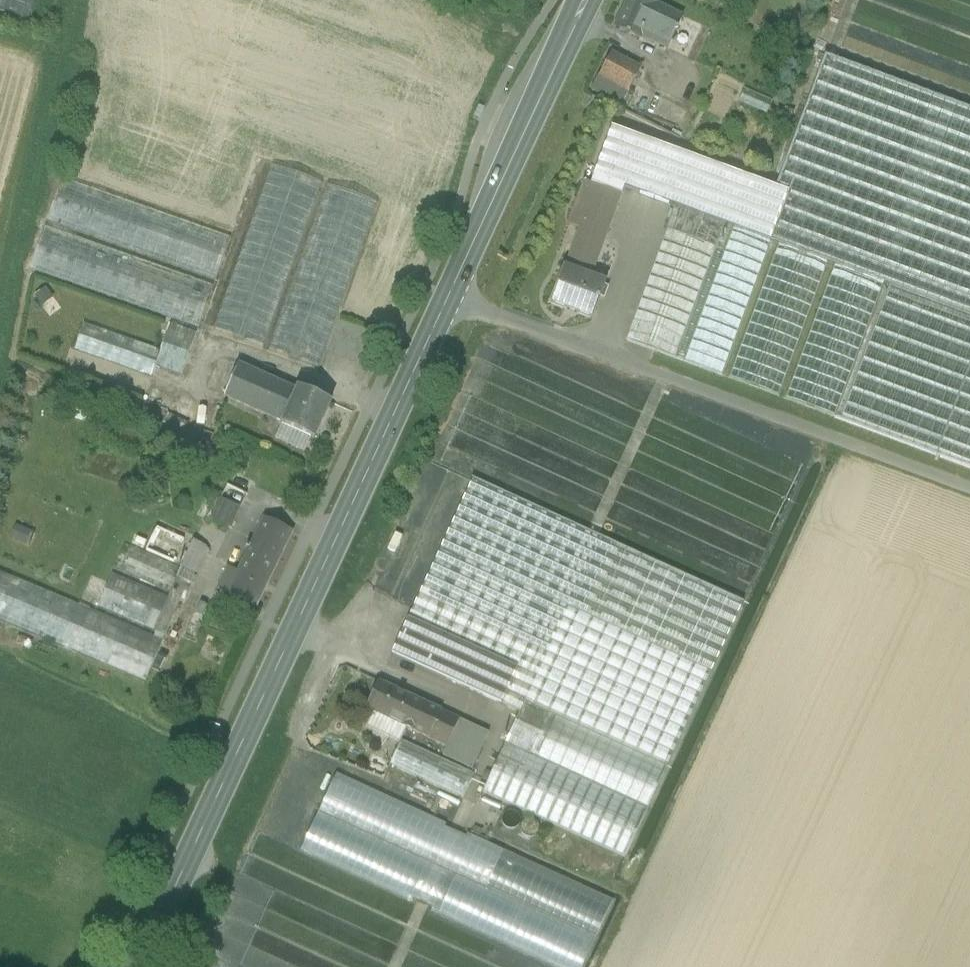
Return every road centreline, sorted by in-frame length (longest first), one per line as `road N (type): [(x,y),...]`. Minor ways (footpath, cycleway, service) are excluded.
road 1 (primary): [(145,966),(588,0)]
road 2 (track): [(969,492),(455,296)]

